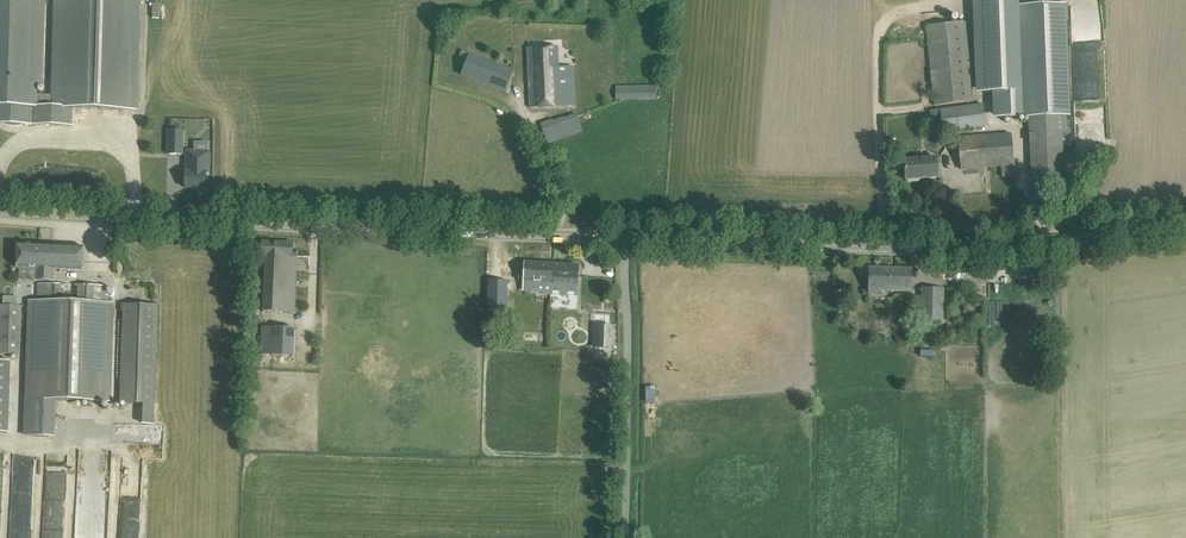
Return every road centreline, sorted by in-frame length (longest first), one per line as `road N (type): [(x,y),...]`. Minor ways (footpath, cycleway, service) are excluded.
road 1 (tertiary): [(1185,217),(964,248),(0,208)]

